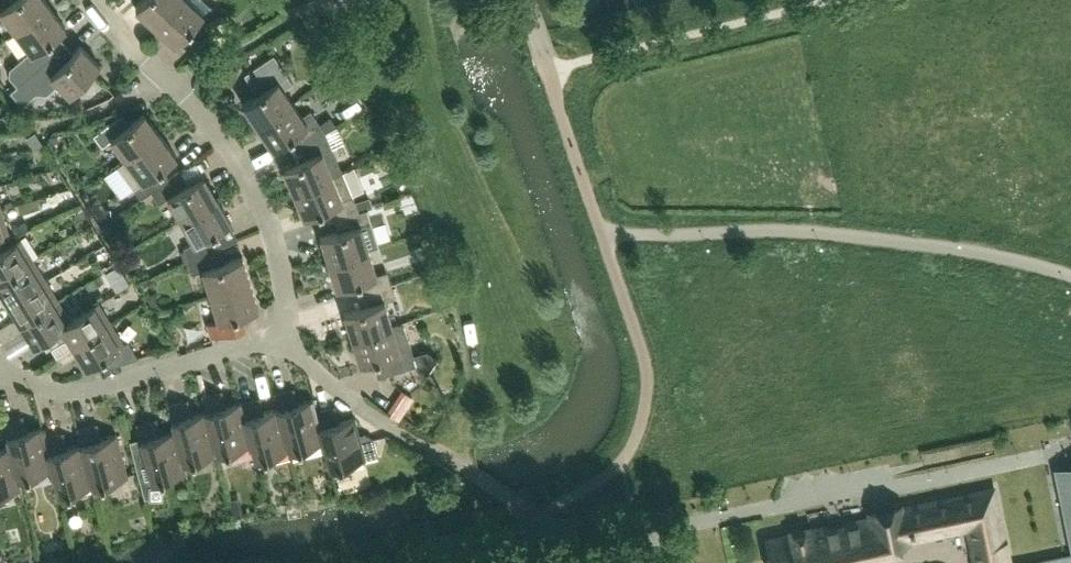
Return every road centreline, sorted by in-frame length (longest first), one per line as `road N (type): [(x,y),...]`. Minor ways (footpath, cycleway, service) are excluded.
road 1 (residential): [(281,334),(288,323),(283,274),(260,199),(220,136),(88,0)]
road 2 (residential): [(0,370),(82,394),(281,334)]
road 3 (residential): [(433,450),(336,387),(281,334)]

